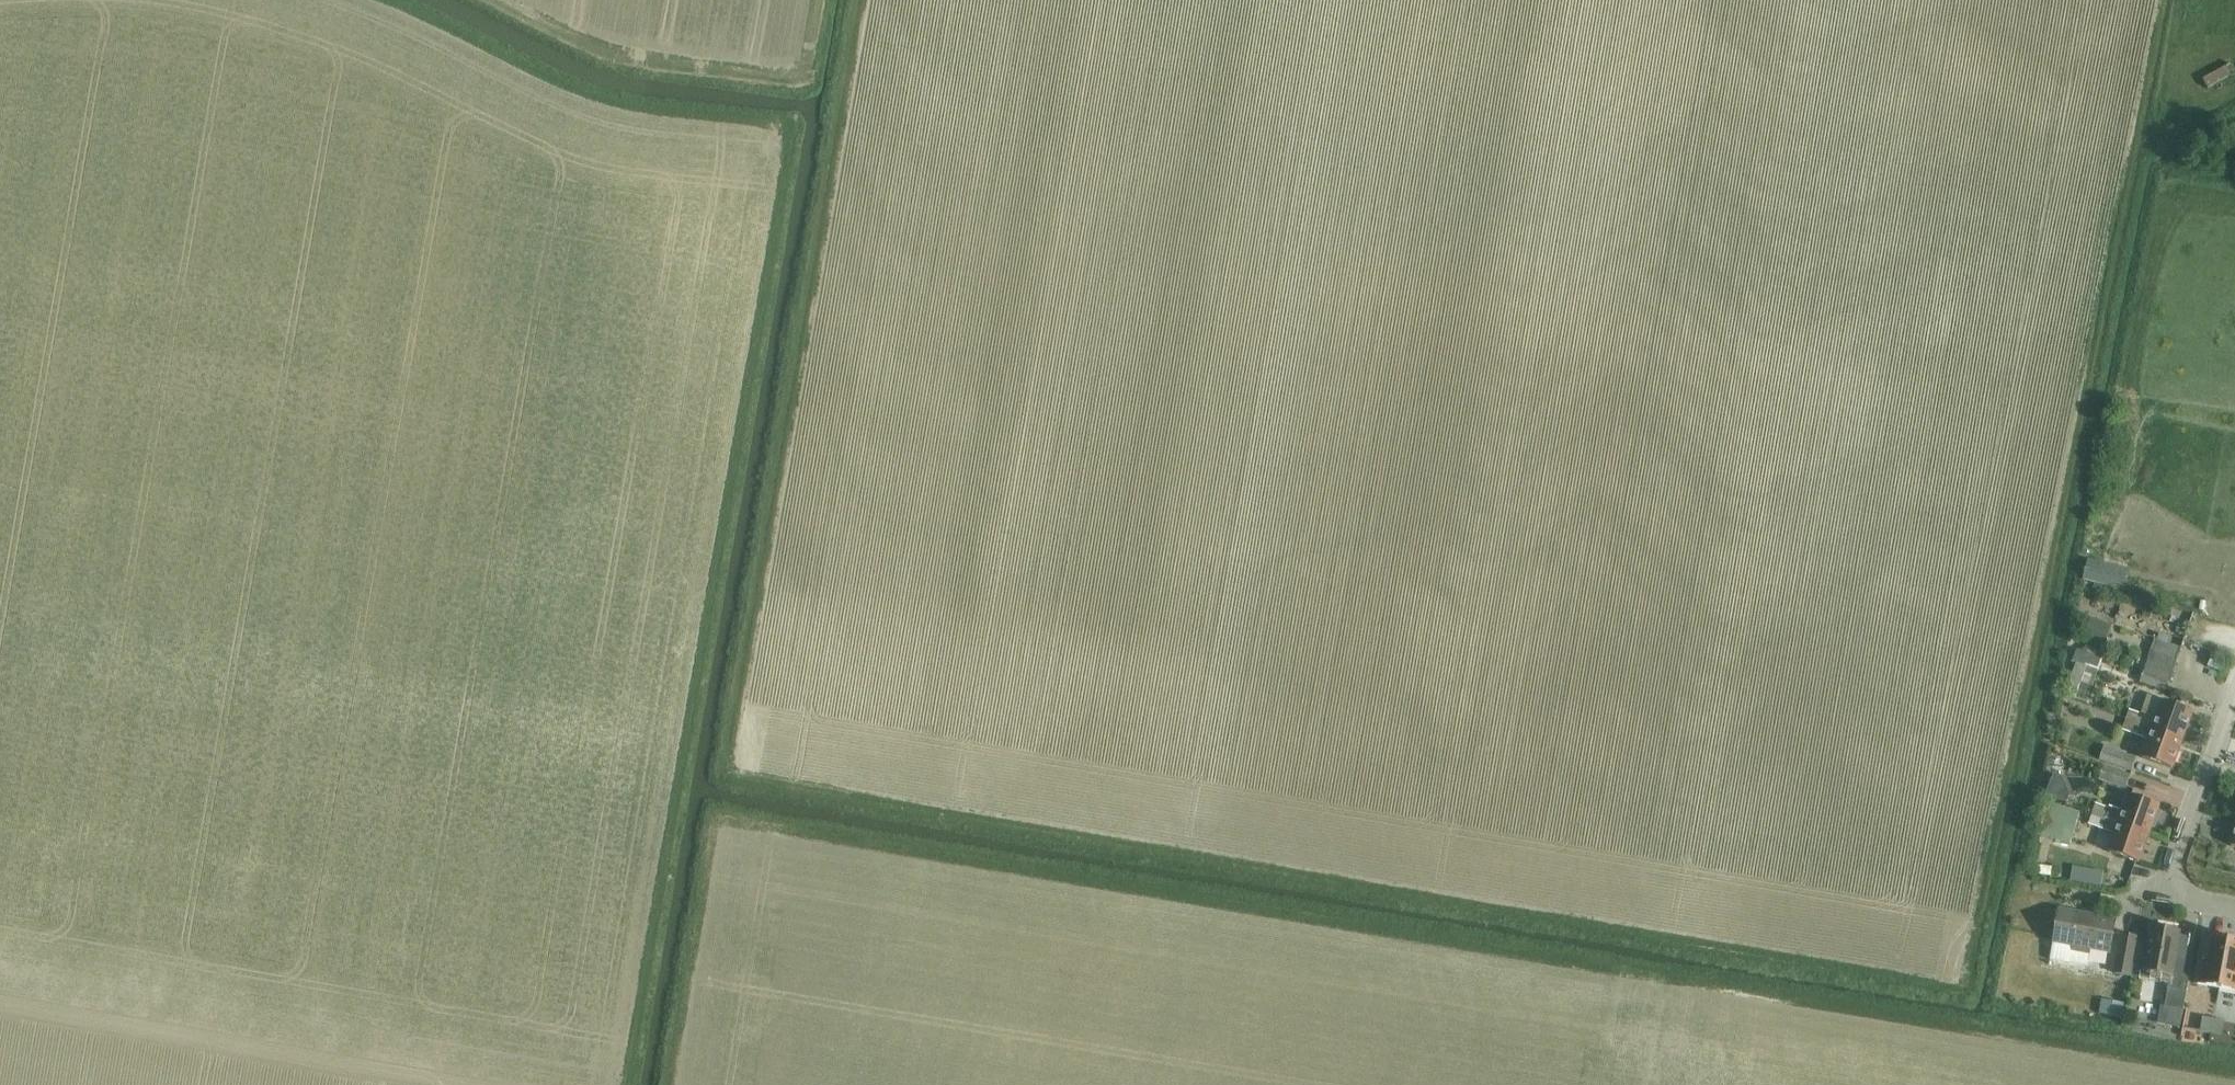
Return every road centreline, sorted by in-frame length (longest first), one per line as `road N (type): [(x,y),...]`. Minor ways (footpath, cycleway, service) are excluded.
road 1 (residential): [(2234,909),(2188,897),(2176,861),(2234,692)]

